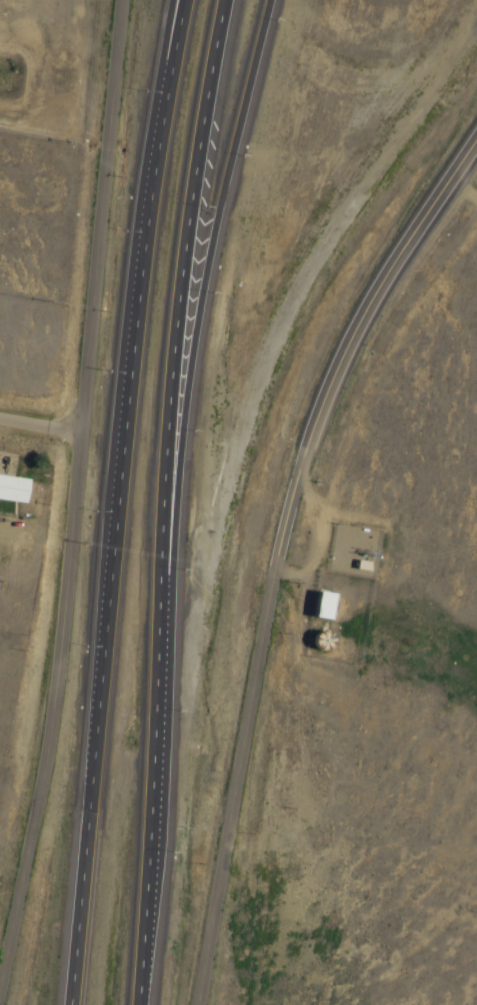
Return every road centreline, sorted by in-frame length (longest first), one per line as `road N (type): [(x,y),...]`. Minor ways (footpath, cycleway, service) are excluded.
road 1 (motorway): [(173,40),(143,231),(67,1004)]
road 2 (residential): [(476,128),(366,301),(300,455),(269,577),(195,1004)]
road 3 (motorway): [(160,621),(192,327),(265,0)]
road 4 (motorway): [(160,621),(177,308),(220,0)]
road 5 (residential): [(0,977),(51,713),(78,432)]
road 6 (residential): [(119,0),(78,432)]
road 7 (motorway): [(136,1004),(160,621)]

